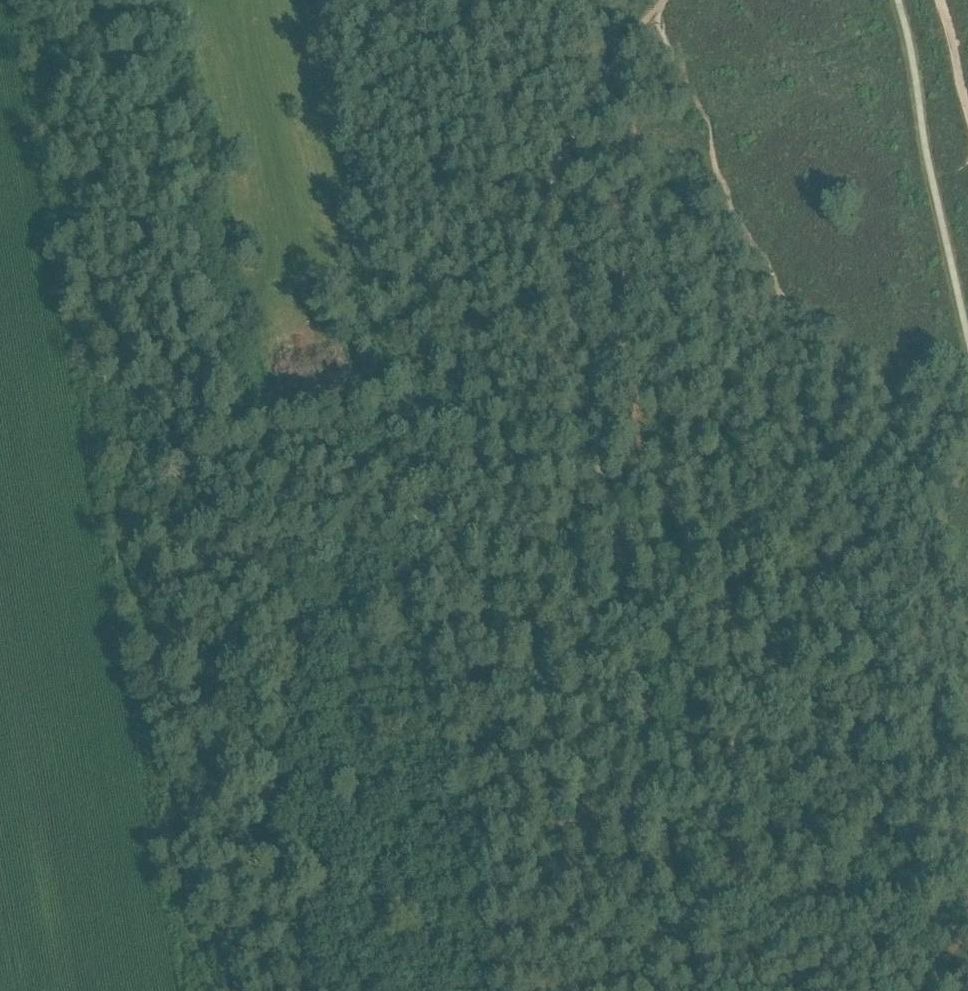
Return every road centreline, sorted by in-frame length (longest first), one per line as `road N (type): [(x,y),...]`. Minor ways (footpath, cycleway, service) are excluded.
road 1 (track): [(700,990),(606,497),(565,233),(585,102),(654,0)]

